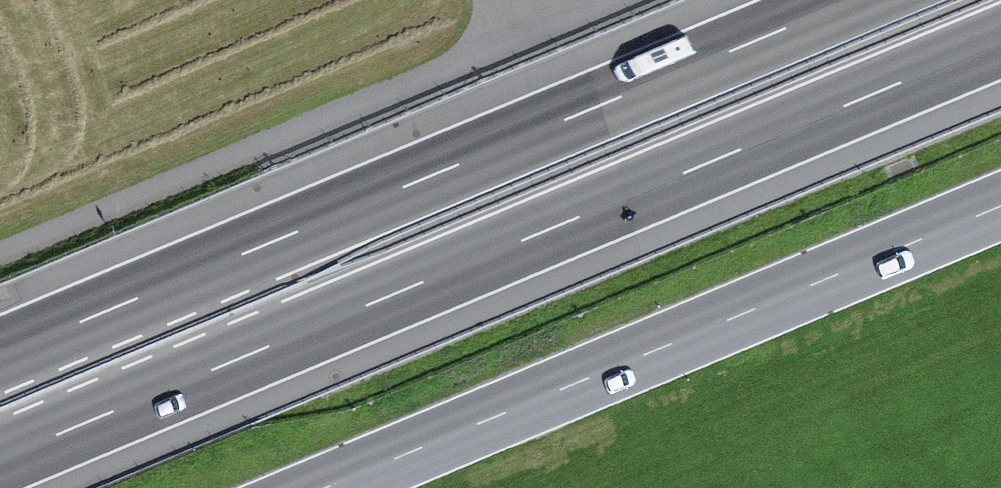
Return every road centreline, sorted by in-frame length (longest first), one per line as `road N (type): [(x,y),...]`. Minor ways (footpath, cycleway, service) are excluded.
road 1 (motorway): [(0,459),(1000,42)]
road 2 (motorway): [(846,0),(0,351)]
road 3 (secondary): [(1000,206),(323,487)]

